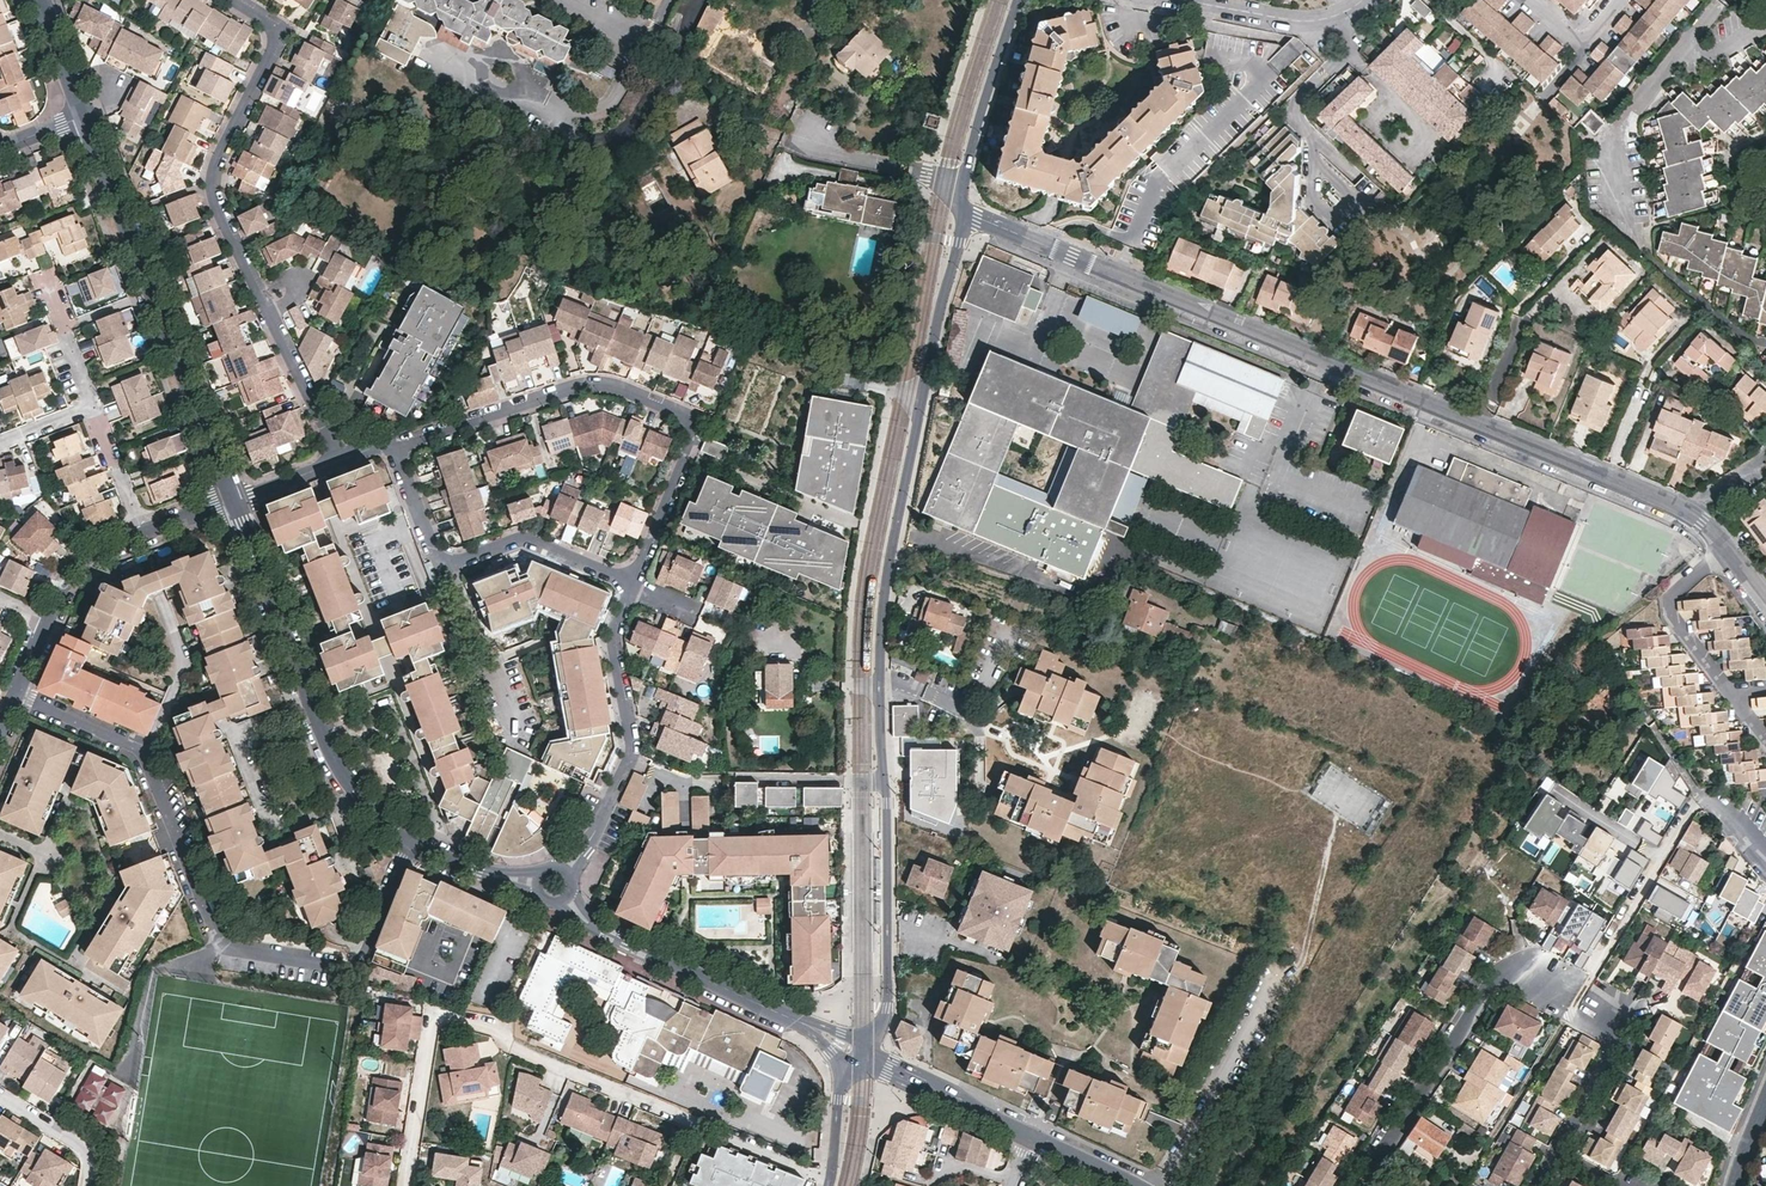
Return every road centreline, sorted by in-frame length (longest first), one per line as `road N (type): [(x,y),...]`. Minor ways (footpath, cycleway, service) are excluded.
road 1 (residential): [(965,214),(886,588),(880,727),(887,1000),(859,1056)]
road 2 (residential): [(965,214),(1691,513)]
road 3 (residential): [(404,1185),(433,1012),(488,1023),(515,1049),(832,1177)]
road 4 (residential): [(339,457),(211,193),(218,153),(275,40),(267,20),(235,0)]
road 5 (residential): [(630,584),(696,432),(691,418),(621,385),(585,384),(396,446)]
road 6 (residential): [(413,842),(369,948),(354,965),(230,947),(219,937),(145,752)]
road 7 (residential): [(234,499),(81,116)]
road 8 (residential): [(413,842),(358,795),(332,754),(234,499)]
road 9 (residential): [(567,871),(586,849),(629,751),(612,638),(630,584)]
road 10 (residential): [(1546,982),(1521,968),(1494,981),(1359,1185)]
road 11 (residential): [(816,1029),(610,934),(567,897)]
road 12 (residential): [(1734,698),(1670,616),(1669,597),(1729,552)]
road 13 (residential): [(630,584),(532,538),(451,562)]
road 14 (residential): [(1018,0),(964,183)]
road 15 (residential): [(519,739),(451,562)]
road 16 (residential): [(1192,0),(1311,22),(1360,0)]
road 17 (residential): [(964,183),(836,153),(811,129)]
road 18 (residential): [(1603,1015),(1618,1027),(1616,1042),(1556,1156)]
road 19 (residential): [(890,1072),(1032,1136)]
road 20 (residential): [(145,752),(18,692)]
road 21 (residential): [(47,278),(93,408)]
road 22 (residential): [(89,1185),(86,1146),(0,1100)]
road 23 (residential): [(47,619),(83,561),(141,531)]
road 24 (residential): [(539,884),(478,870),(413,842)]
road 25 (residential): [(451,562),(435,553),(396,446)]
road 26 (residential): [(93,408),(141,531)]
road 27 (residential): [(168,631),(181,668),(145,752)]
road 28 (residential): [(859,1056),(839,1101),(832,1177)]
road 29 (residential): [(81,116),(37,0)]

